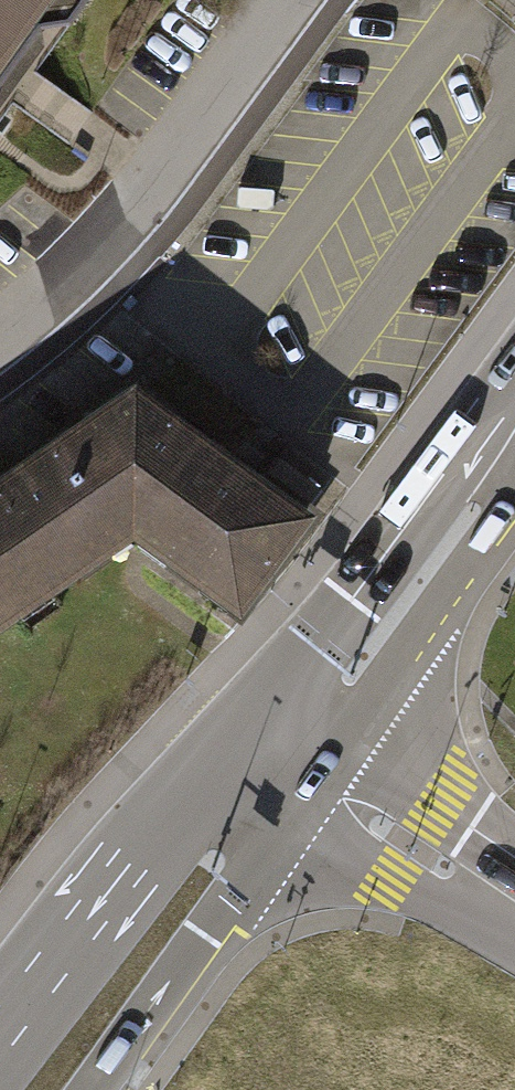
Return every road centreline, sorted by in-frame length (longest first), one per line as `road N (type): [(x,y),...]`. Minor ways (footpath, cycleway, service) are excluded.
road 1 (residential): [(285,0),(145,195),(0,335)]
road 2 (primary): [(286,755),(147,846),(0,1035)]
road 3 (primary): [(89,1089),(251,854),(286,755)]
road 4 (primary): [(286,755),(514,445)]
road 5 (tertiary): [(286,755),(514,908)]

